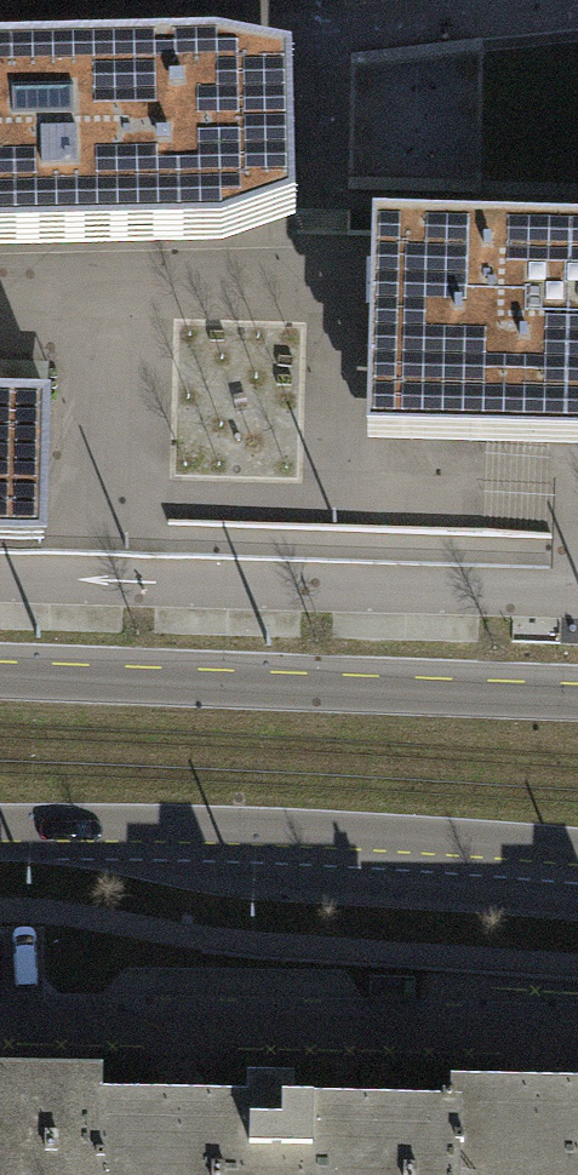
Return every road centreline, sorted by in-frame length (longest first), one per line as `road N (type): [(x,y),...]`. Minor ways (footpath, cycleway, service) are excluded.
road 1 (secondary): [(0,831),(577,874)]
road 2 (secondary): [(577,696),(0,673)]

